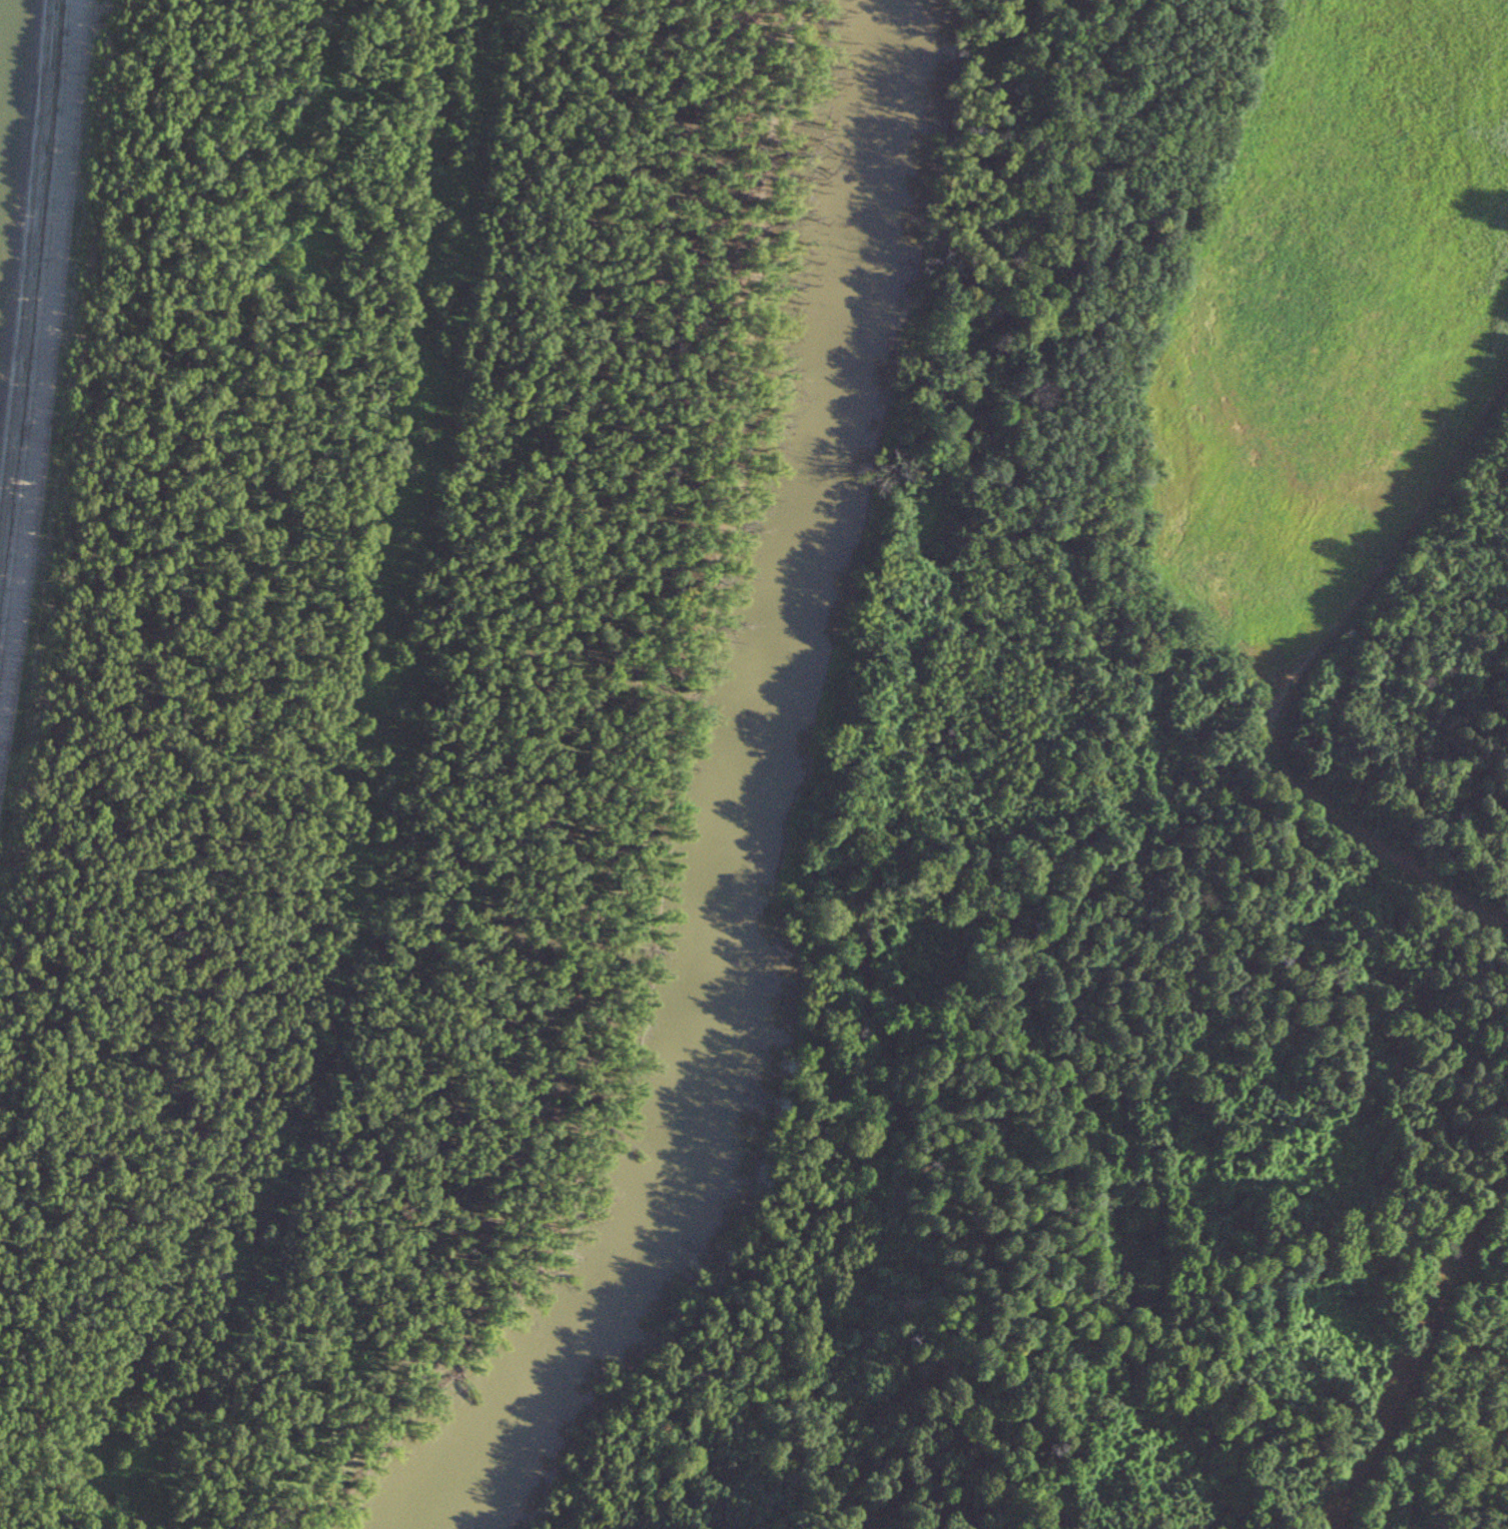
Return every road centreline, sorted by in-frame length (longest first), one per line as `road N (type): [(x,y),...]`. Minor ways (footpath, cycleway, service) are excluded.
road 1 (residential): [(1263,1528),(1433,1275),(1457,1090),(1413,1028),(1336,988),(1120,956),(1104,929),(1152,836),(1423,427)]

